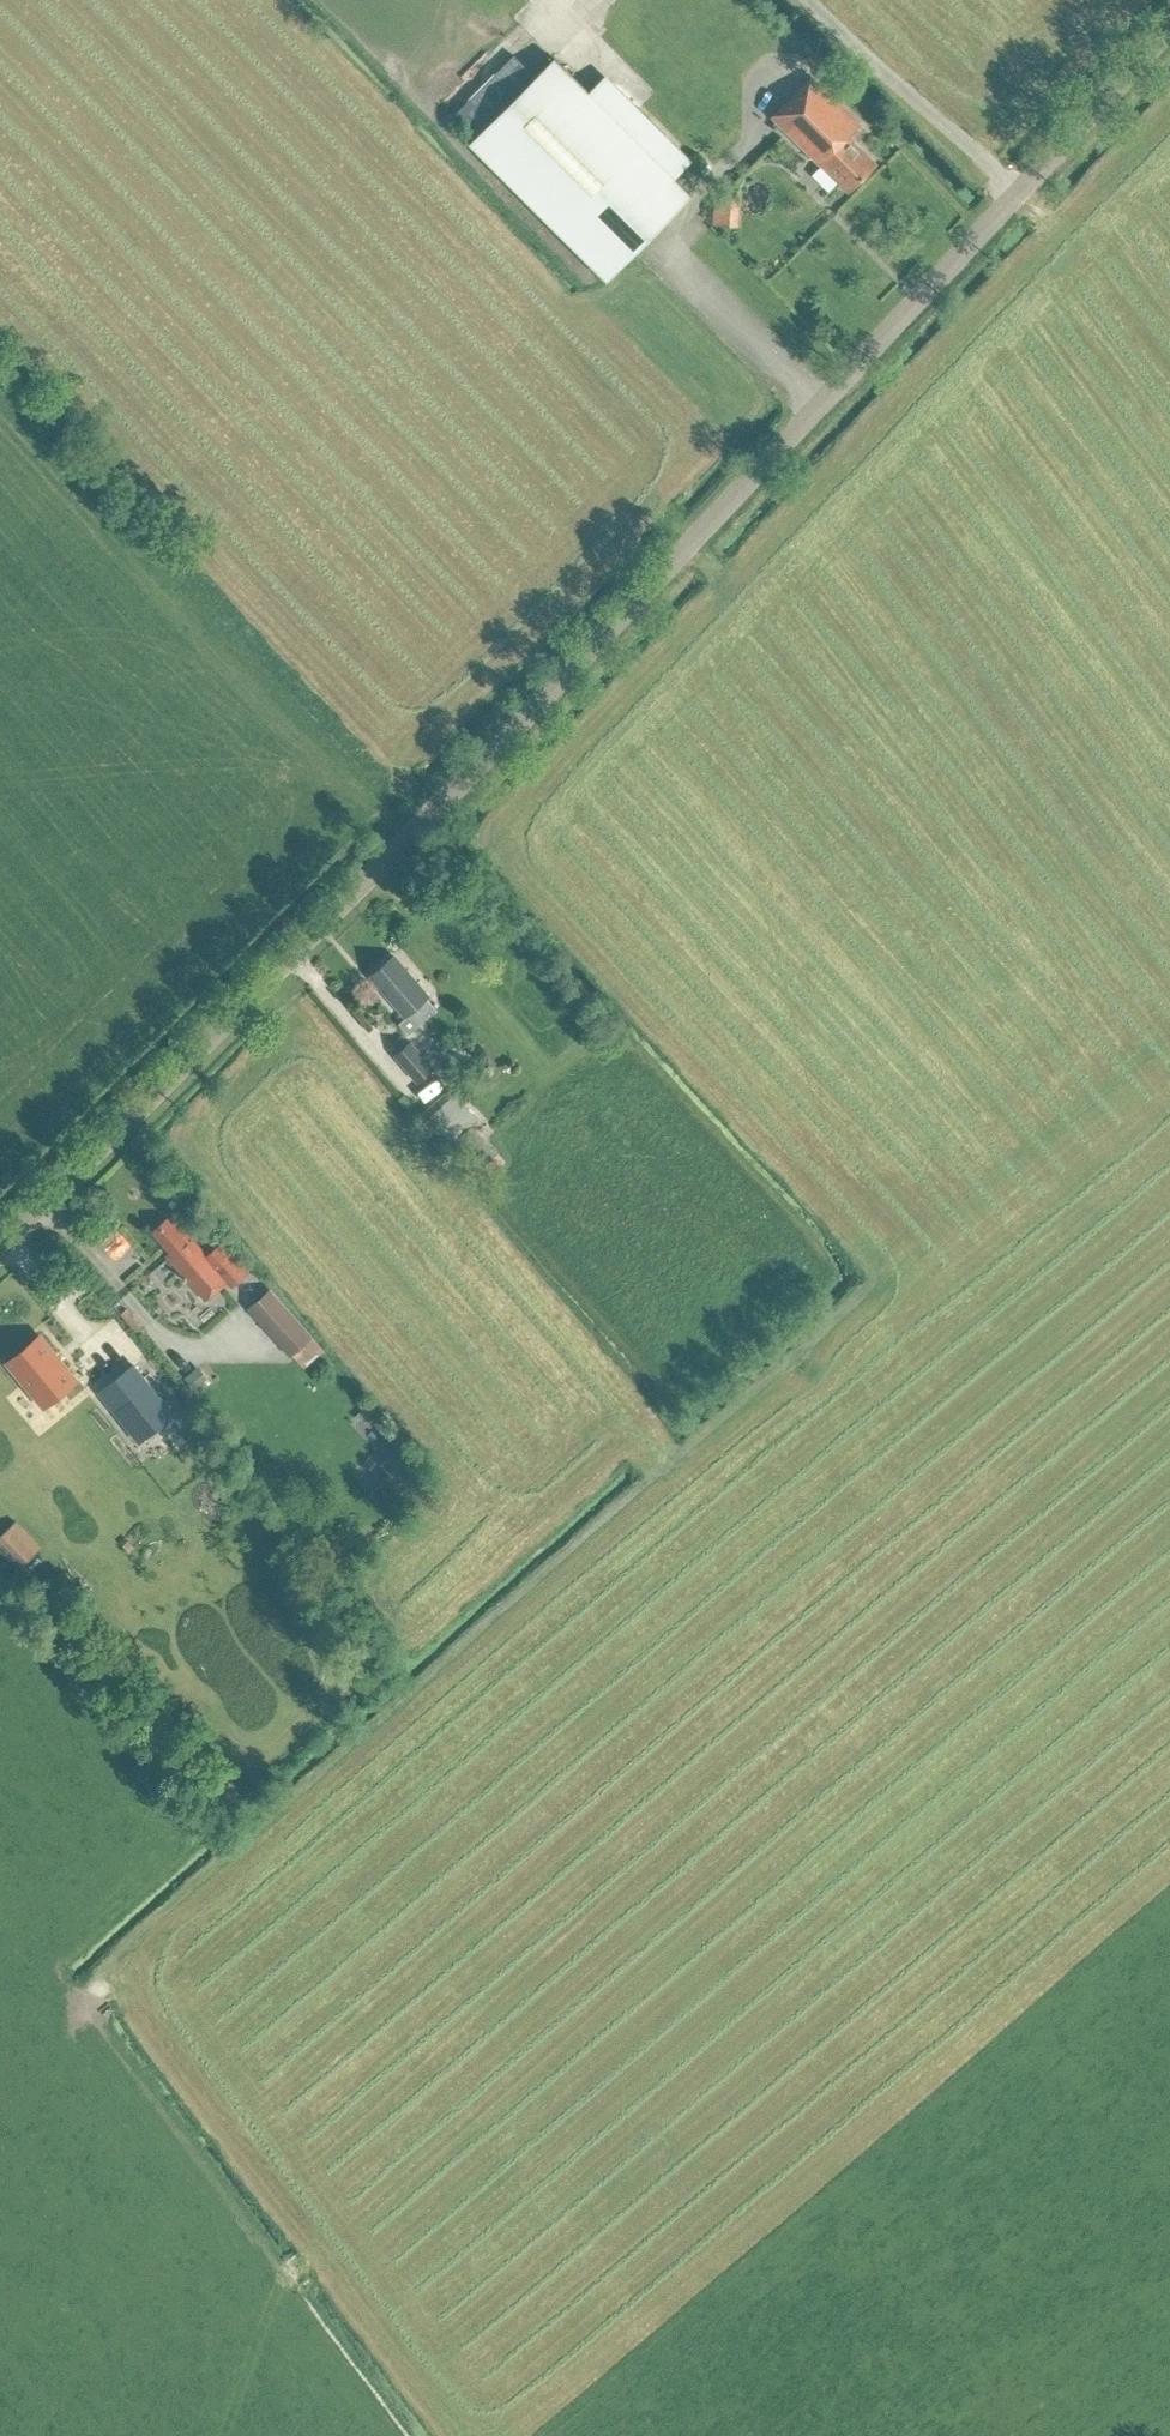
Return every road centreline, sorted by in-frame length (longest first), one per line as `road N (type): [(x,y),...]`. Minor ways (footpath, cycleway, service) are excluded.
road 1 (unclassified): [(0,1236),(132,1094),(503,749),(697,550),(997,216),(1048,173),(1169,28)]

